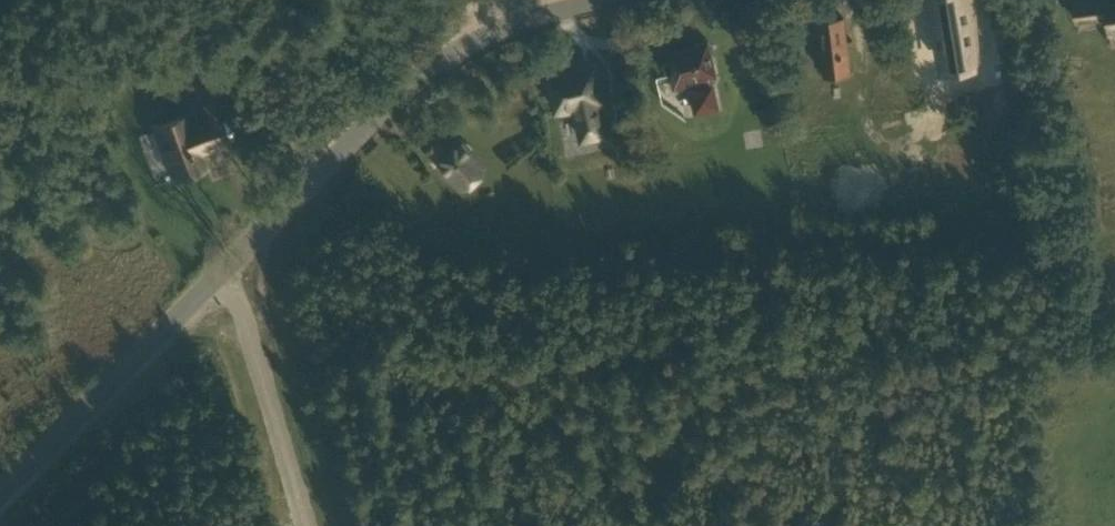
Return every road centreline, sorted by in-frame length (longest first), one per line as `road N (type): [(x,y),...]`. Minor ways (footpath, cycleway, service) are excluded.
road 1 (tertiary): [(231,263),(457,43),(644,0)]
road 2 (tertiary): [(0,488),(231,263)]
road 3 (unclassified): [(231,263),(307,525)]

